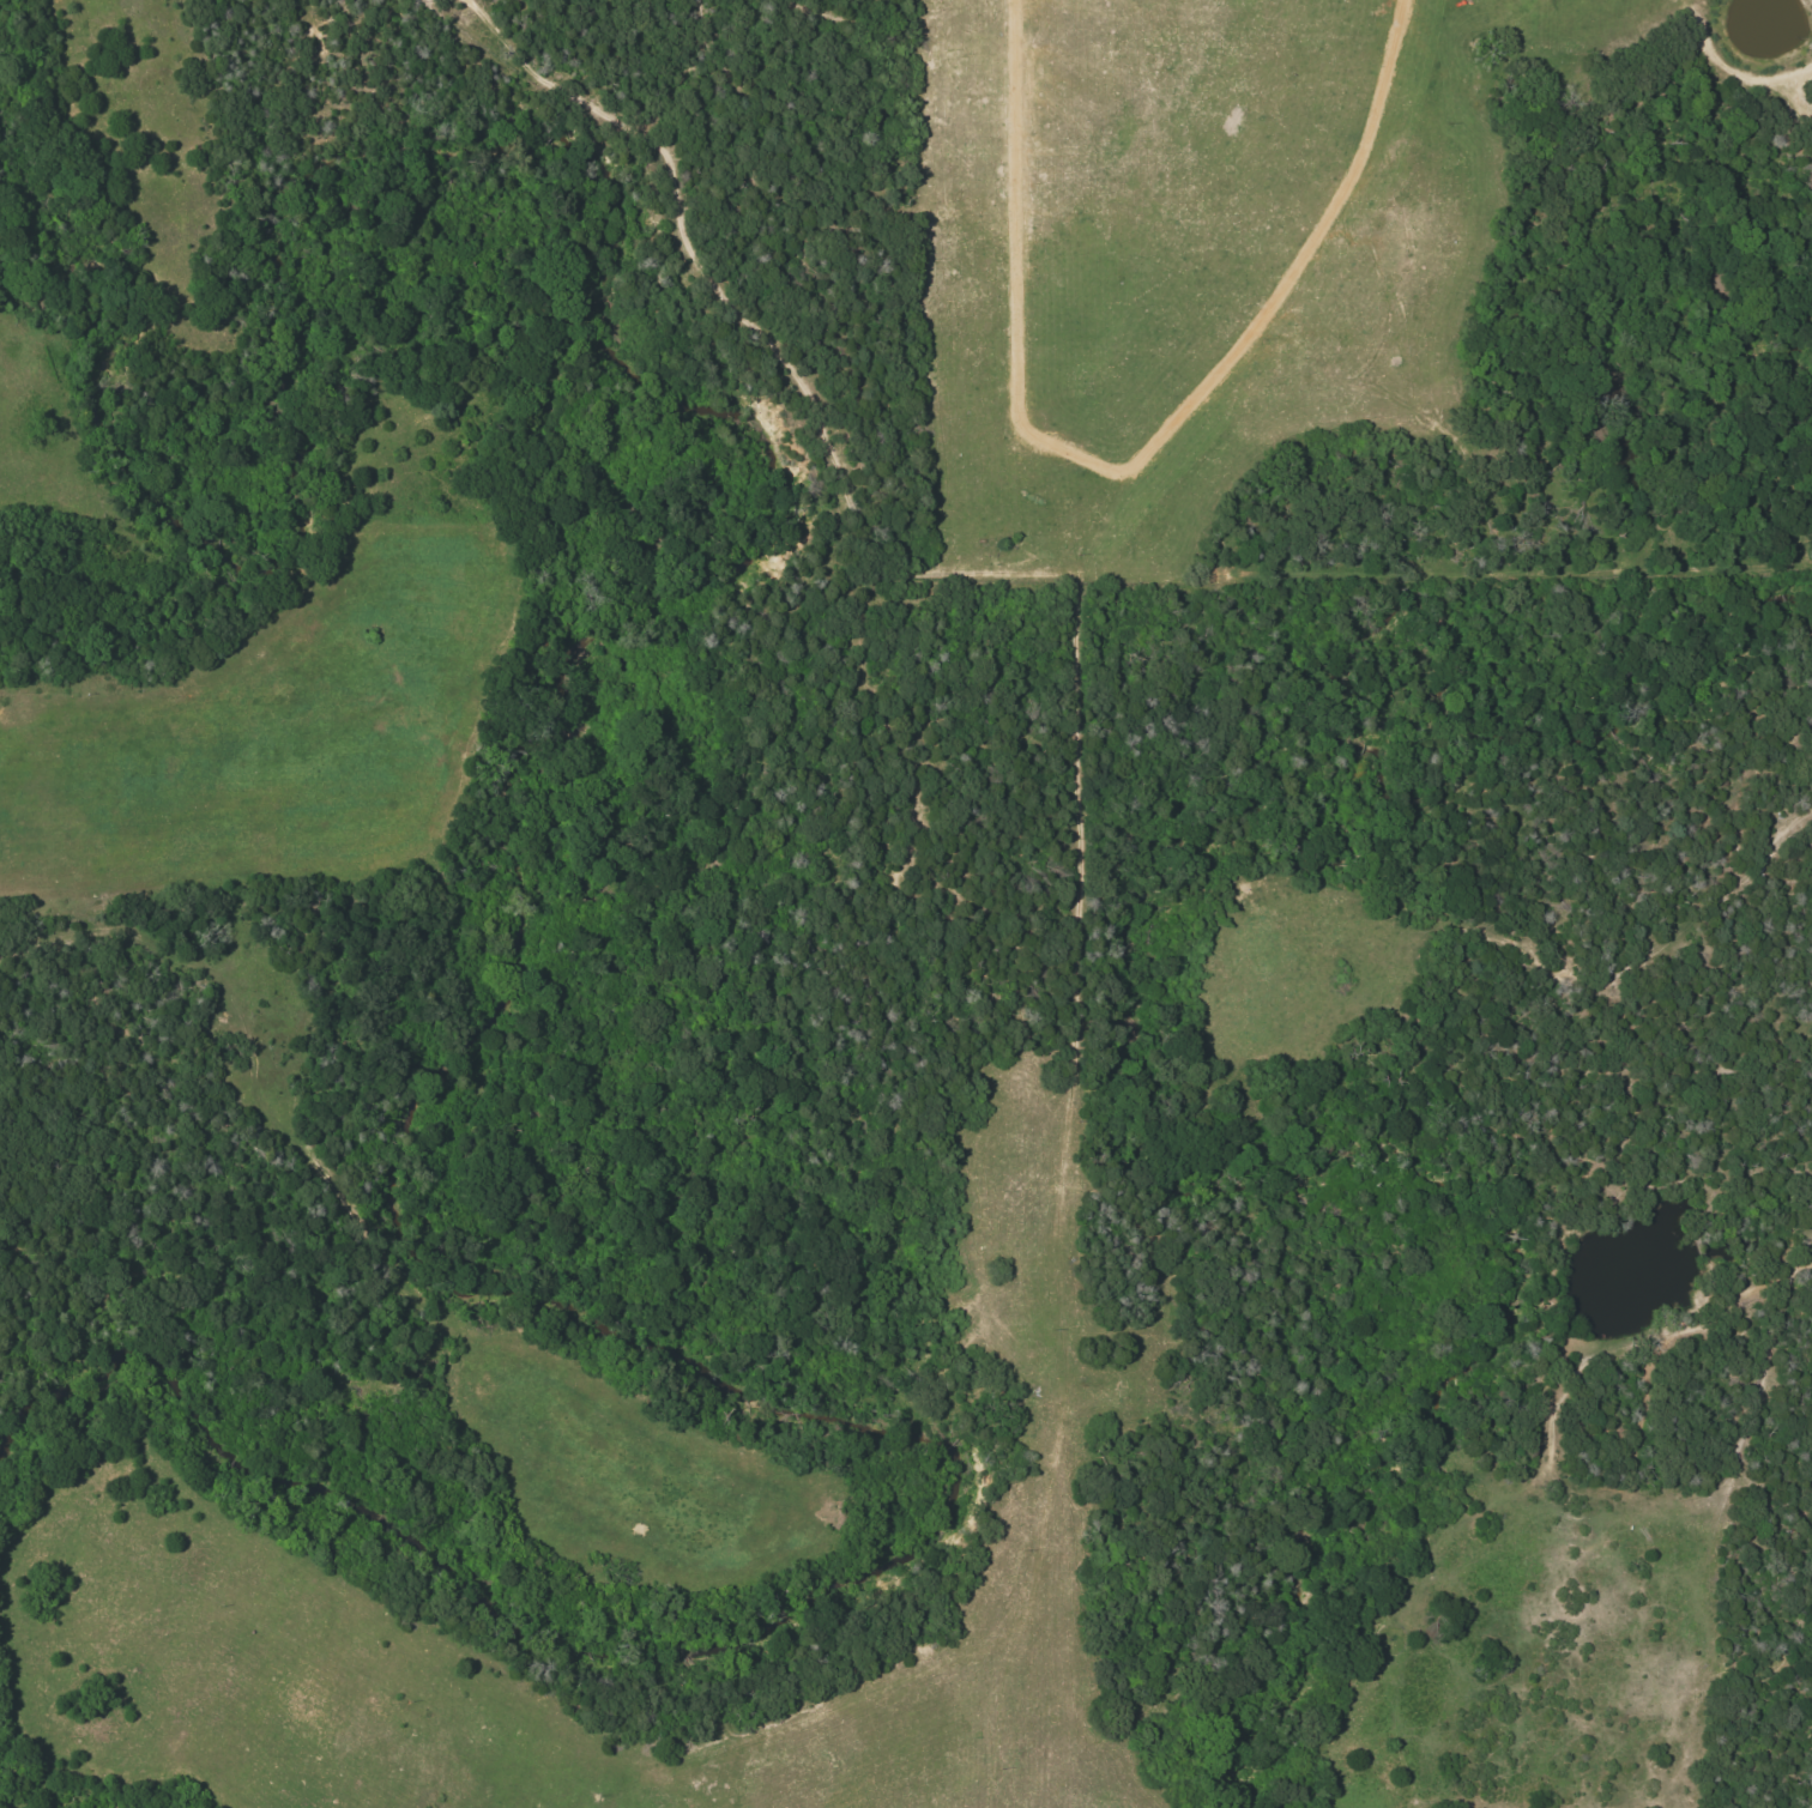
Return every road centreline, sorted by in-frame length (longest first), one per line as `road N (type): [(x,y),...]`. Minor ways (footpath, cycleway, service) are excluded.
road 1 (track): [(1032,1588),(1052,1504),(1069,1361),(1055,1264),(1081,887),(1079,587),(1156,431),(1244,335),(1322,219),(1383,98),(1402,0)]

